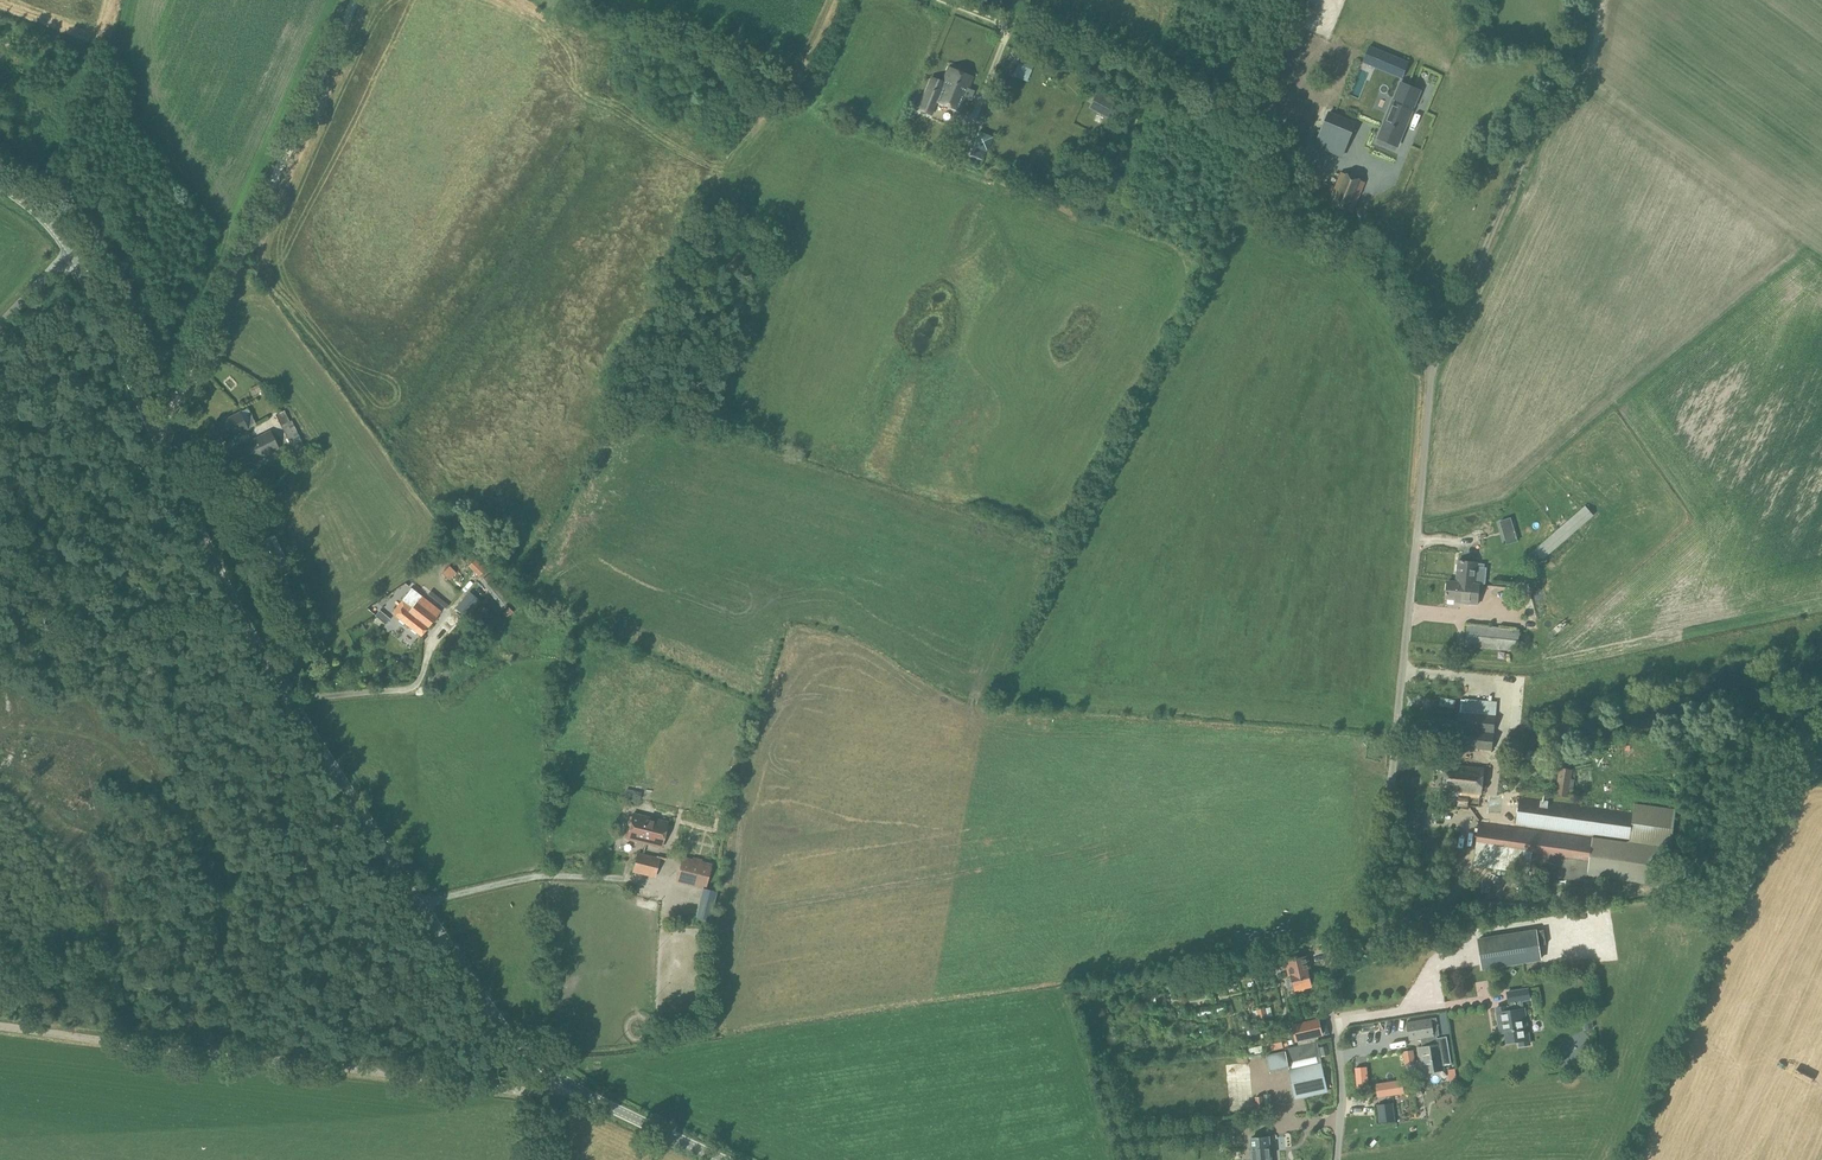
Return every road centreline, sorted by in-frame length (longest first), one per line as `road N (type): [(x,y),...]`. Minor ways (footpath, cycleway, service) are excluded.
road 1 (unclassified): [(721,1159),(565,1080),(484,993),(253,630),(70,252),(38,211),(0,186)]
road 2 (unclassified): [(1334,1159),(1335,1044),(1325,973),(1330,952),(1372,905),(1378,875),(1433,370)]
road 3 (track): [(565,1080),(0,1027)]
road 4 (track): [(160,434),(354,0)]
road 5 (residential): [(1433,370),(1364,232),(1324,209),(1269,130),(1194,97)]
road 6 (track): [(1194,97),(952,0)]

